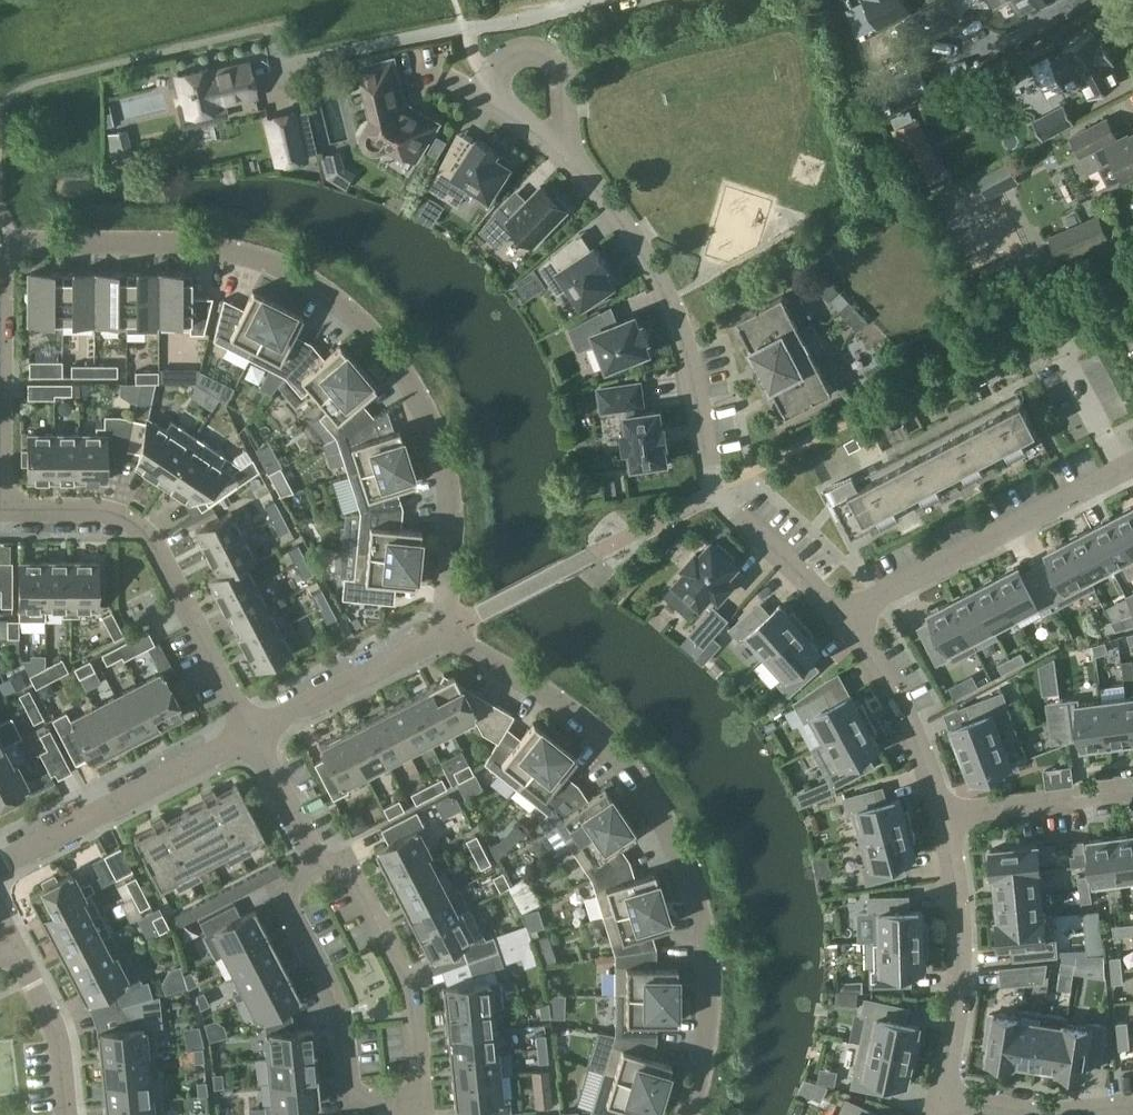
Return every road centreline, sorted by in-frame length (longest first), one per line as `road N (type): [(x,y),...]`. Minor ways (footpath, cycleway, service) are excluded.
road 1 (residential): [(452,631),(450,504),(435,433),(366,321),(308,276),(259,253),(211,244),(35,239),(11,247),(0,267)]
road 2 (residential): [(688,1114),(706,1060),(710,990),(705,929),(685,868),(651,799),(605,742),(452,631)]
road 3 (residential): [(560,149),(620,218),(674,311),(717,492),(846,618)]
road 4 (residential): [(2,508),(120,513),(143,528),(252,734)]
road 5 (residential): [(846,618),(1132,468)]
road 6 (residential): [(399,1102),(367,1103),(351,1086),(338,1006),(286,904),(287,883),(315,866)]
road 7 (residential): [(290,61),(588,0)]
road 8 (residential): [(315,866),(341,866),(354,875),(414,998),(420,1085),(412,1100),(399,1102)]
road 9 (residential): [(0,865),(252,734)]
road 10 (residential): [(945,818),(963,934),(942,1097)]
road 11 (residential): [(252,734),(452,631)]
road 12 (residential): [(846,618),(902,714),(945,818)]
road 13 (residential): [(1132,1105),(1035,1113),(942,1097)]
road 14 (residential): [(945,818),(1132,792)]
road 15 (residential): [(65,1114),(63,1045),(12,948)]
road 16 (residential): [(560,149),(563,90),(551,60),(522,49),(490,74)]
road 17 (residential): [(252,734),(315,866)]
road 18 (residential): [(0,375),(2,508)]

